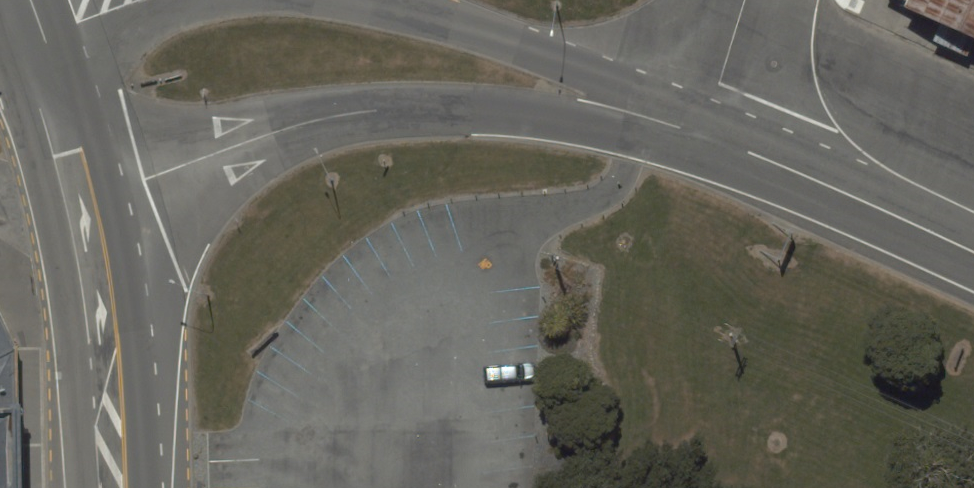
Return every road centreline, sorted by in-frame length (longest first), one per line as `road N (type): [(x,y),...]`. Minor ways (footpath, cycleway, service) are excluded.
road 1 (primary): [(649,117),(541,105),(364,111),(225,148),(147,179),(87,216)]
road 2 (primary): [(701,136),(973,254)]
road 3 (primary): [(389,0),(546,53),(649,117)]
road 4 (primary): [(87,216),(103,301),(114,487)]
road 5 (primary): [(47,72),(127,31),(218,0)]
road 6 (primary): [(47,72),(87,216)]
road 7 (residential): [(701,136),(745,0)]

